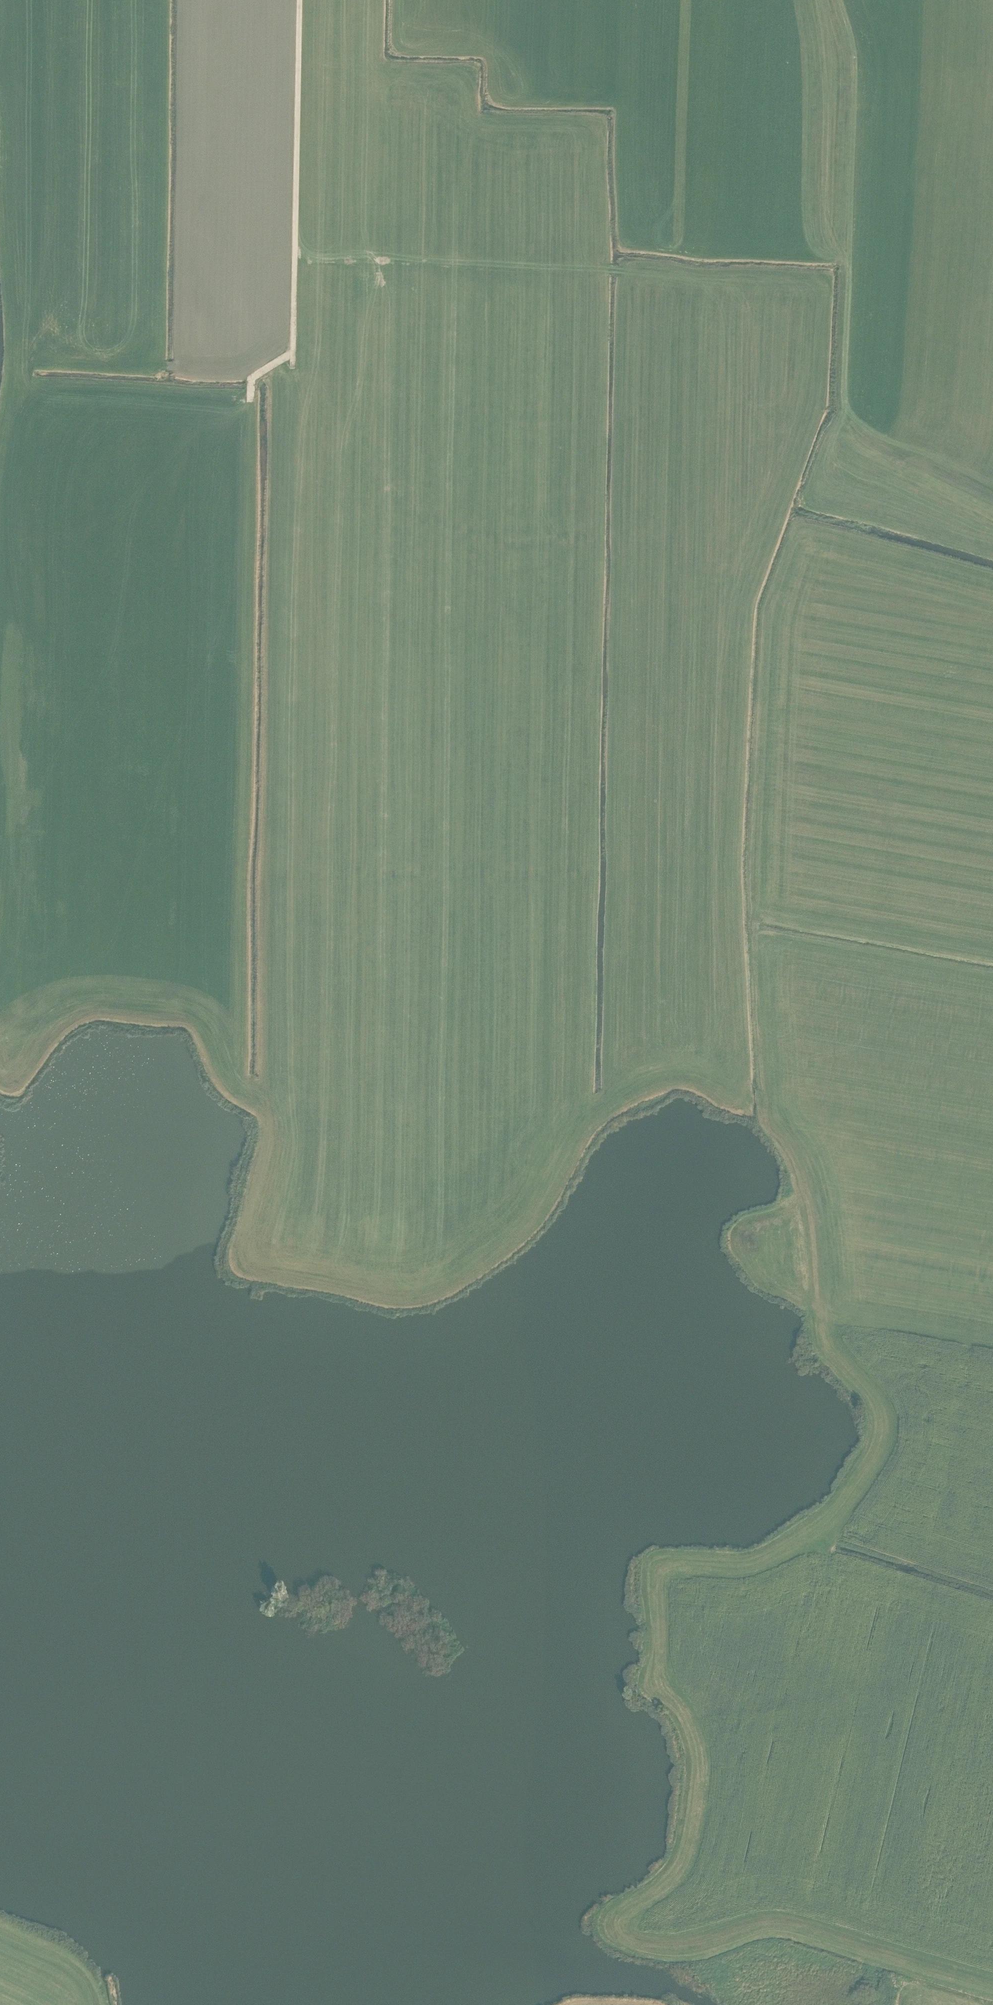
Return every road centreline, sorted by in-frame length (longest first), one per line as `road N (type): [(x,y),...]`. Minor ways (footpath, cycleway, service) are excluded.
road 1 (track): [(300,0),(293,368)]

